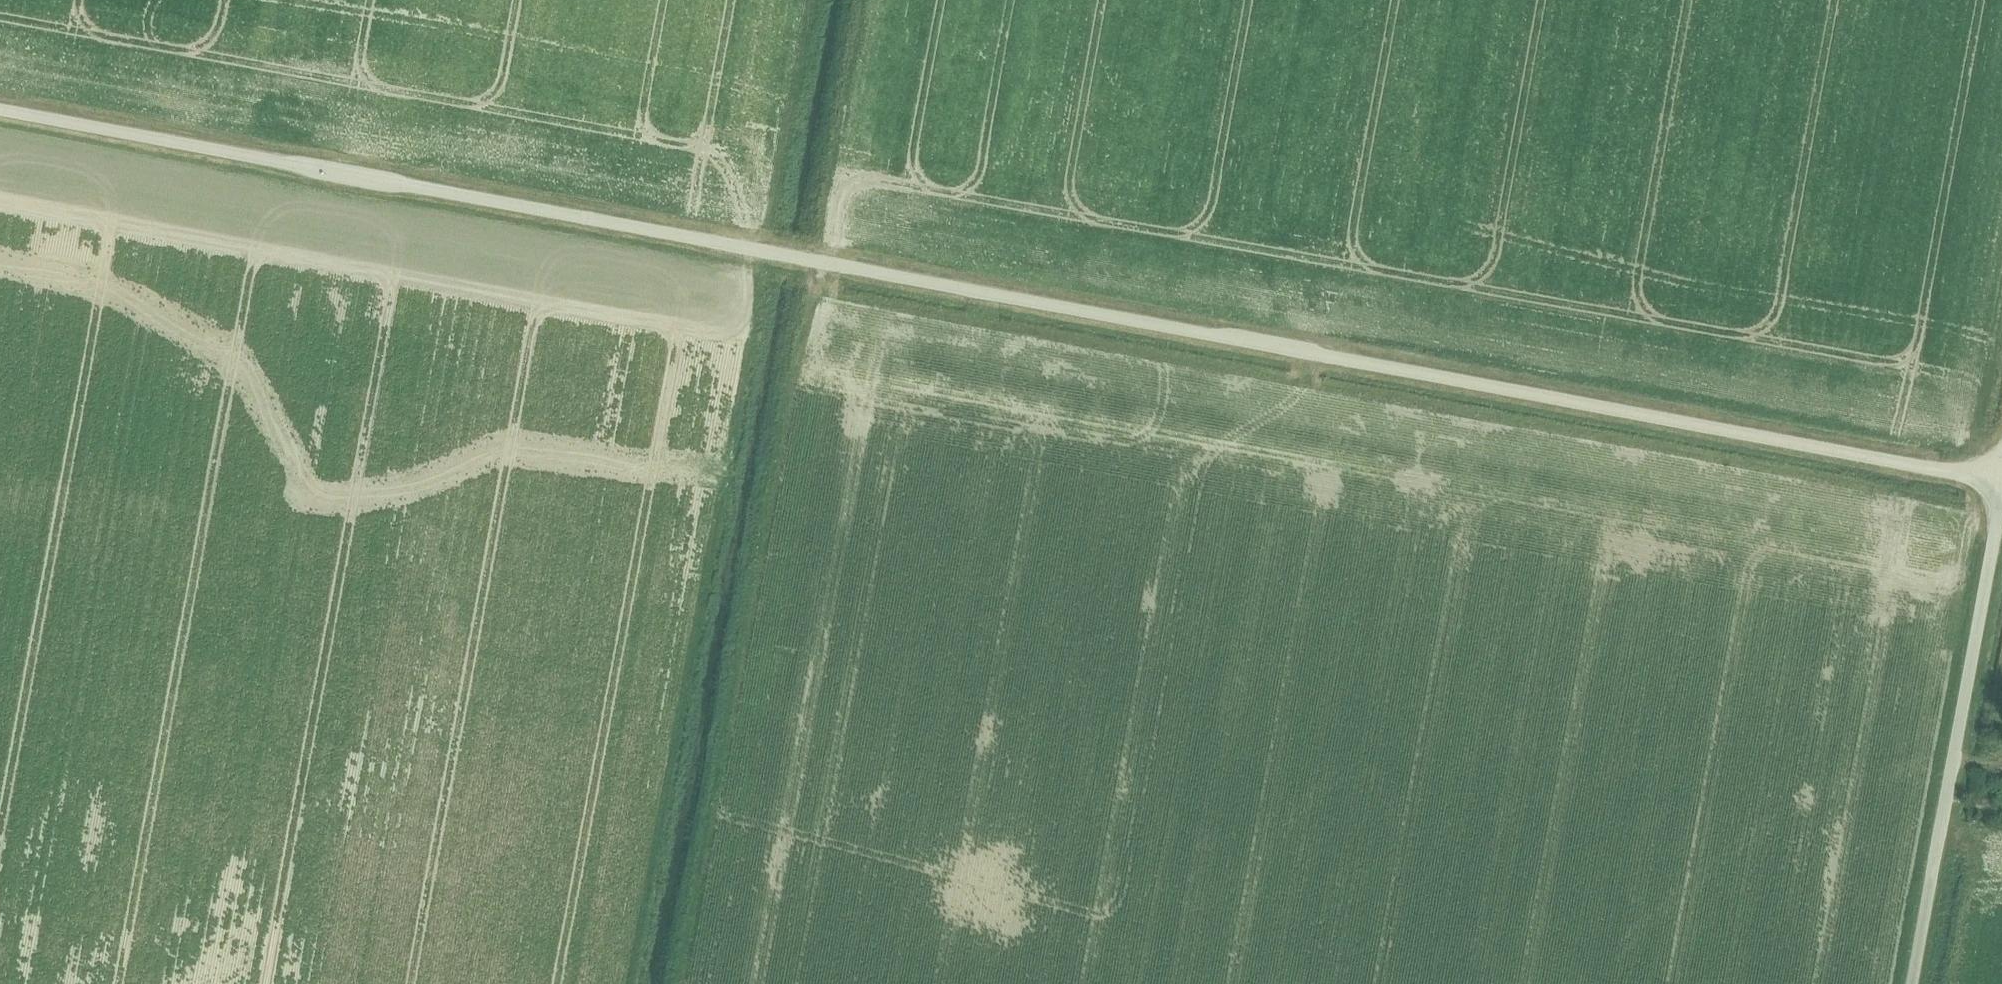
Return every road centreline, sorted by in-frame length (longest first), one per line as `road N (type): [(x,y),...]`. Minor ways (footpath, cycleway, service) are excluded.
road 1 (unclassified): [(2001,483),(0,115)]
road 2 (unclassified): [(1915,983),(2001,490)]

